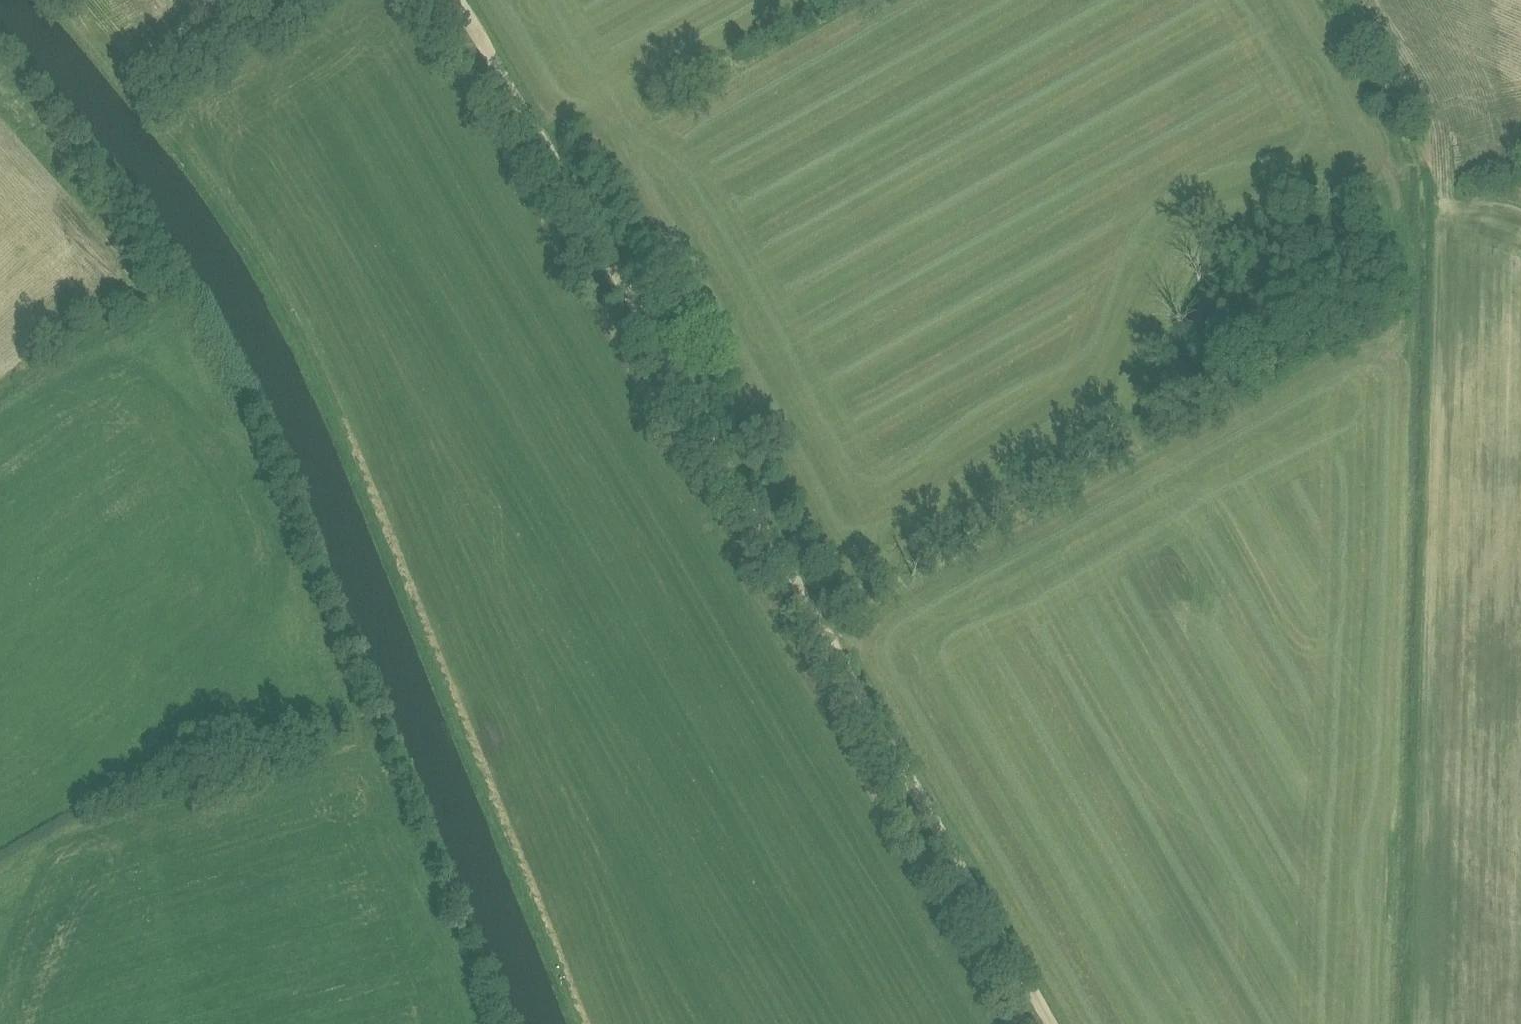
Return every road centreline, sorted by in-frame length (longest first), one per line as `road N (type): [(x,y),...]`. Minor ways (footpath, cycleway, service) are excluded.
road 1 (track): [(464,0),(1053,1023)]

